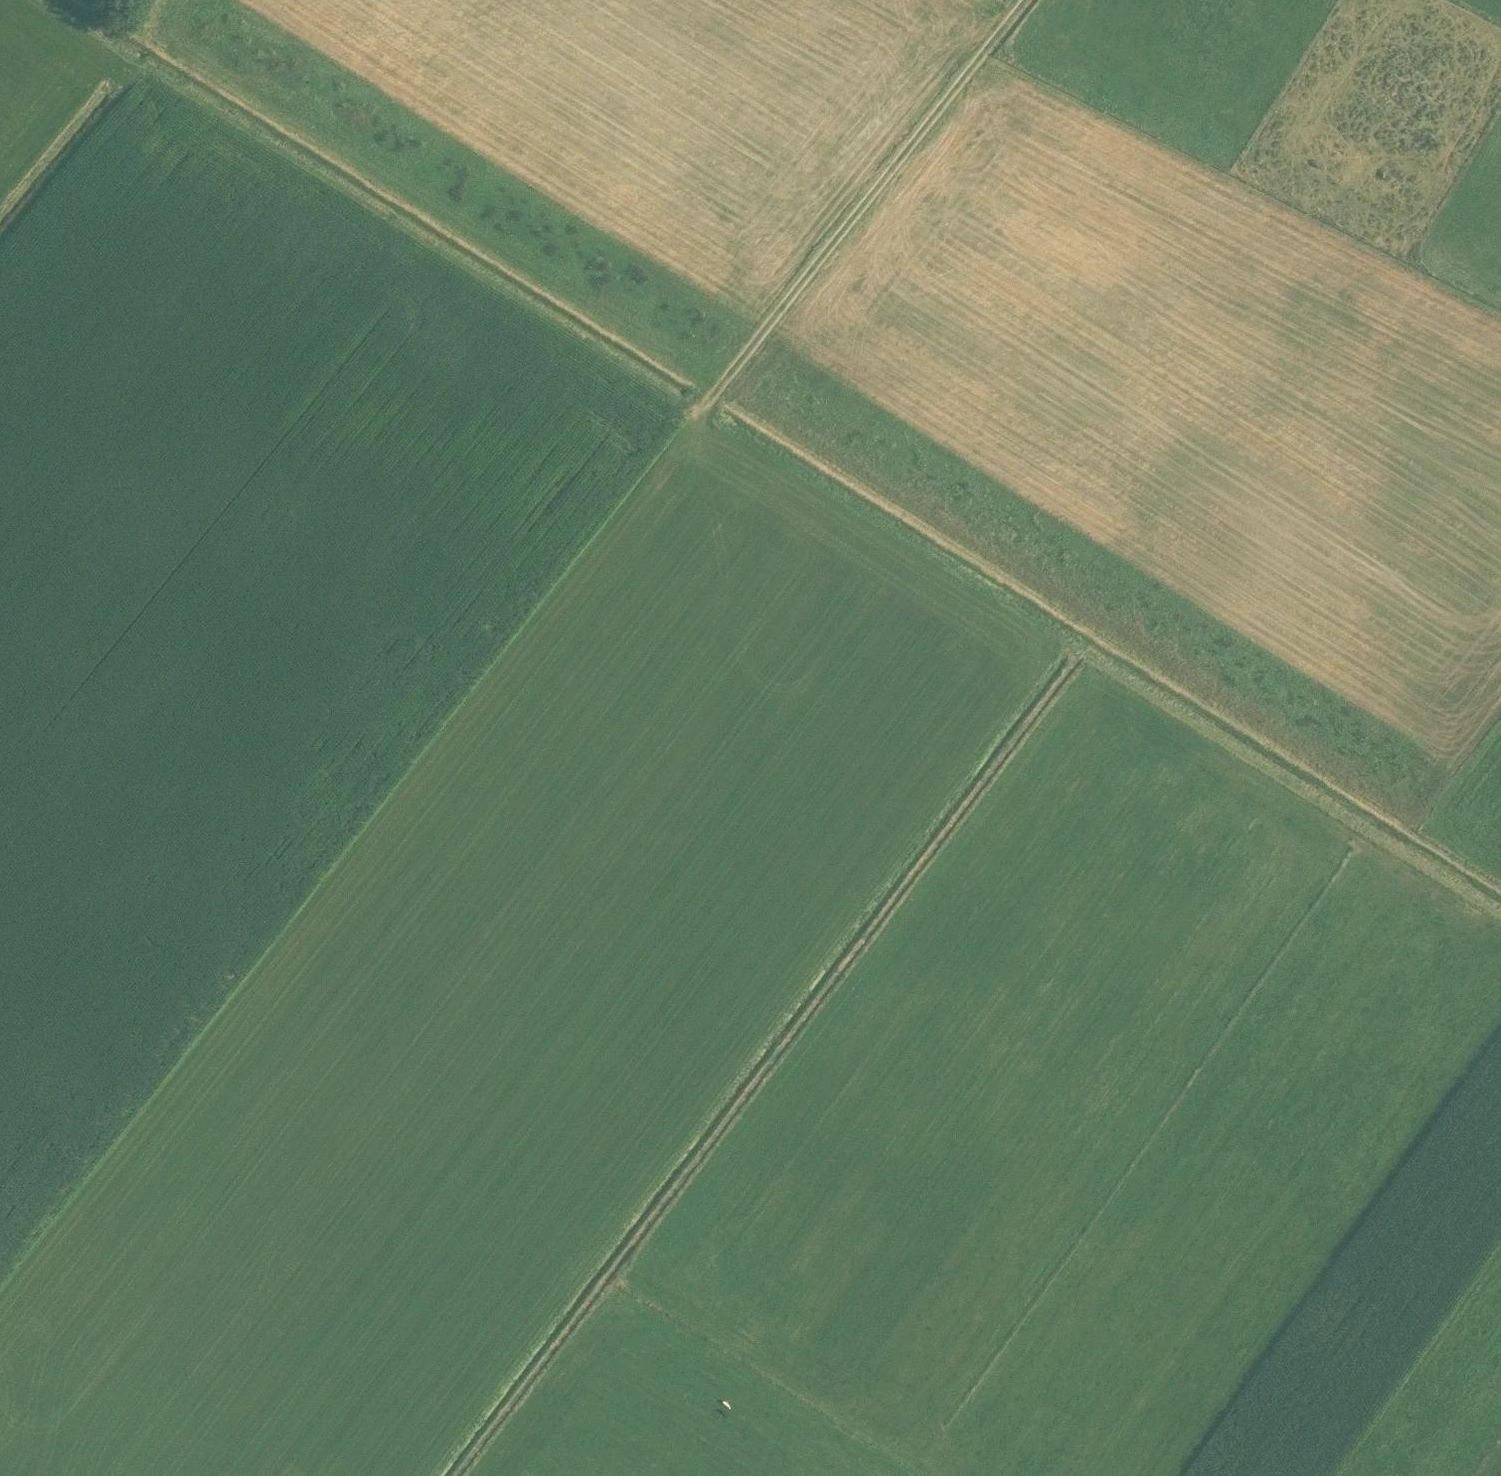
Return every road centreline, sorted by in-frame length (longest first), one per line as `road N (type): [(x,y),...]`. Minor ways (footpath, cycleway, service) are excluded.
road 1 (track): [(697,414),(1023,0)]

